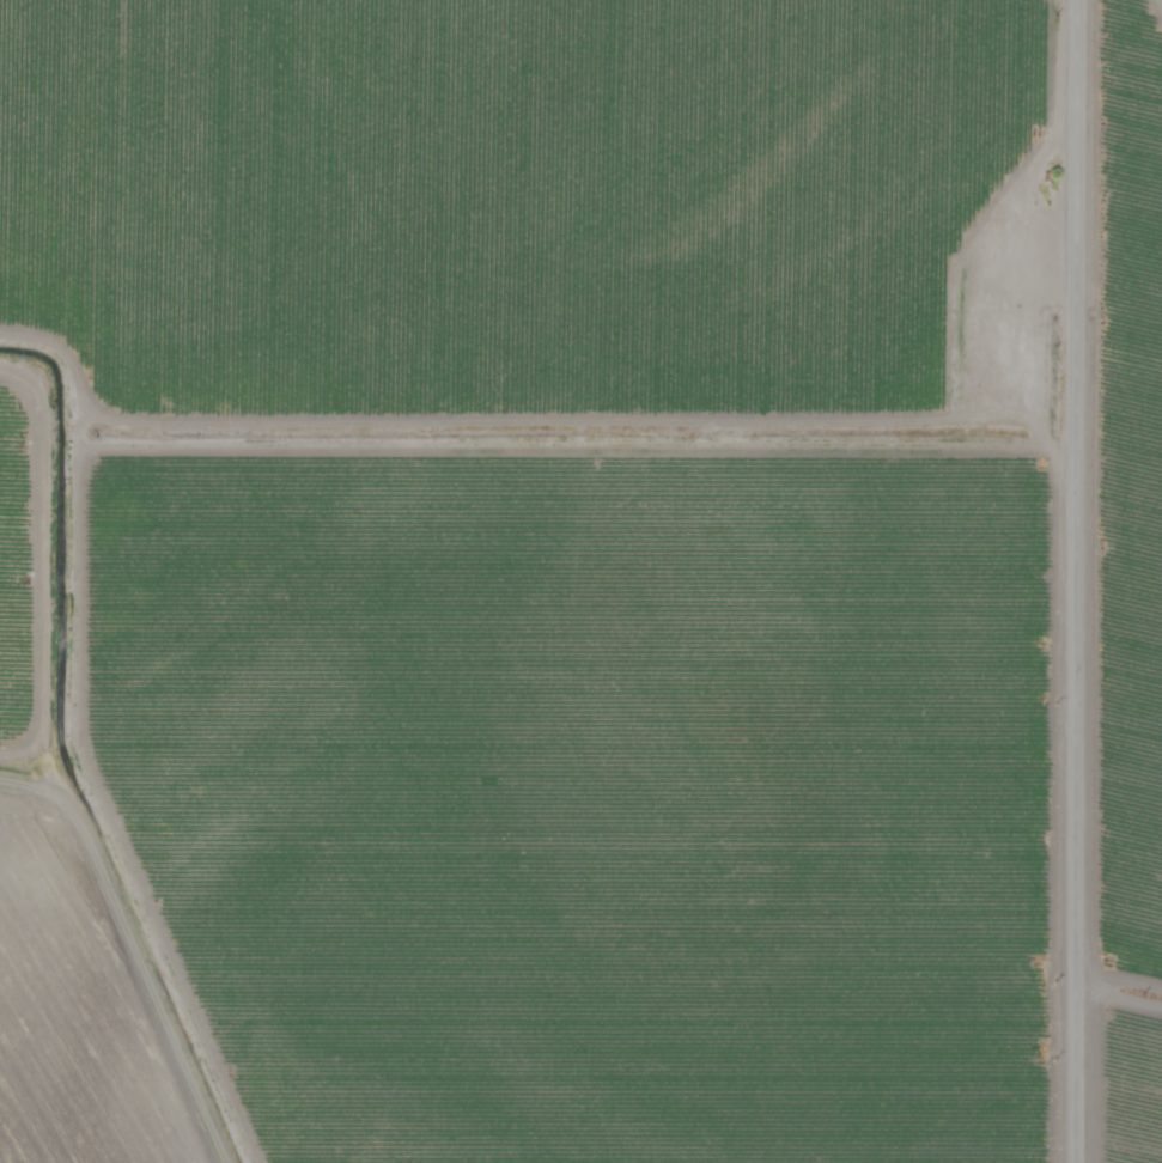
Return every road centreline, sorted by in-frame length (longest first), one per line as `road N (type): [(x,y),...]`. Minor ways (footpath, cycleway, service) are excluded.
road 1 (residential): [(1080,1162),(1072,0)]

